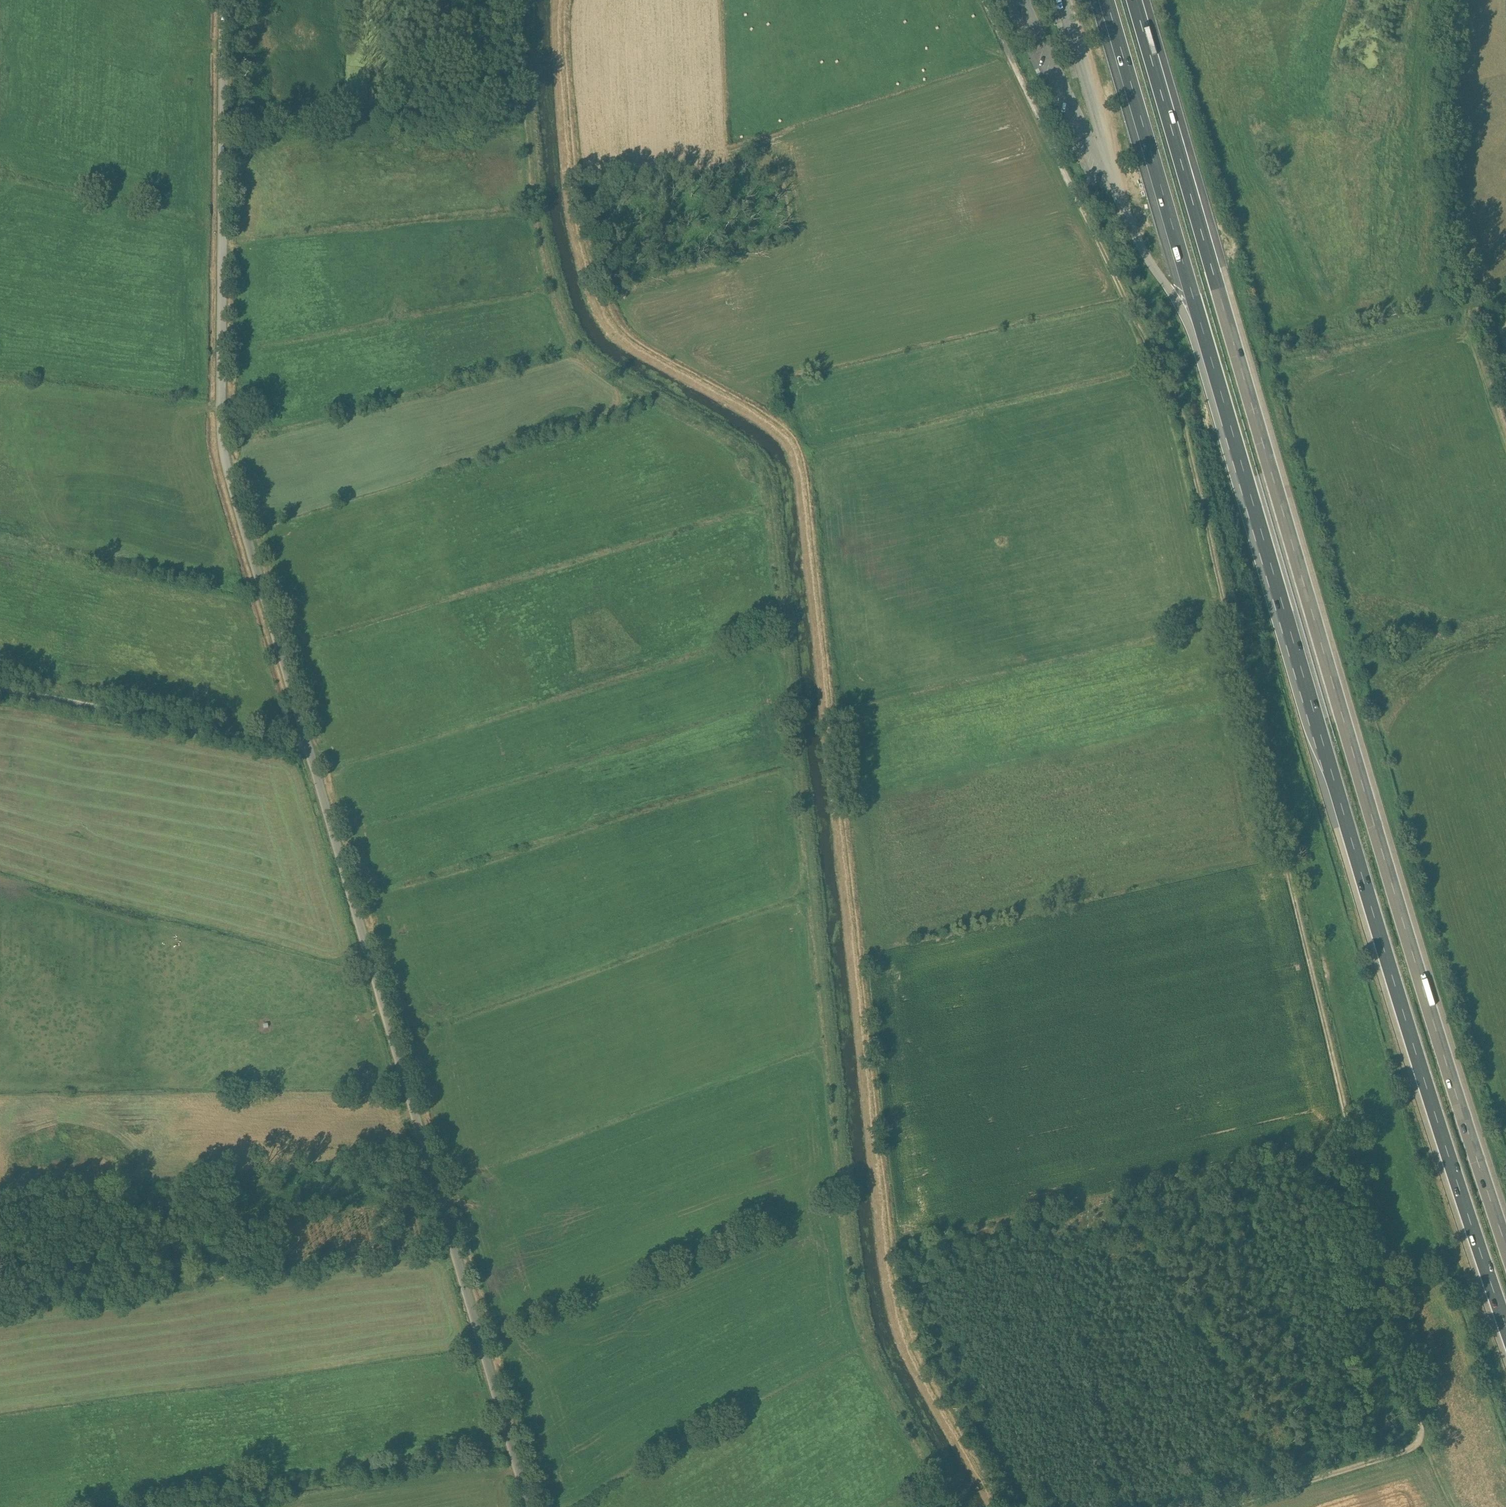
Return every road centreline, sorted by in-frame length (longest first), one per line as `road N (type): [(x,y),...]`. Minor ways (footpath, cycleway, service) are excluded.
road 1 (unclassified): [(529,1506),(225,451),(226,0)]
road 2 (track): [(1424,1447),(1174,395),(982,0)]
road 3 (motorway): [(1505,1251),(1336,708),(1133,0)]
road 4 (motorway): [(1204,337),(1420,1072),(1505,1320)]
road 5 (motorway): [(1104,0),(1204,337)]
road 6 (track): [(310,751),(0,685)]
road 7 (track): [(1424,1447),(1229,1506)]
road 8 (motorway): [(1118,194),(1158,275),(1204,337)]

